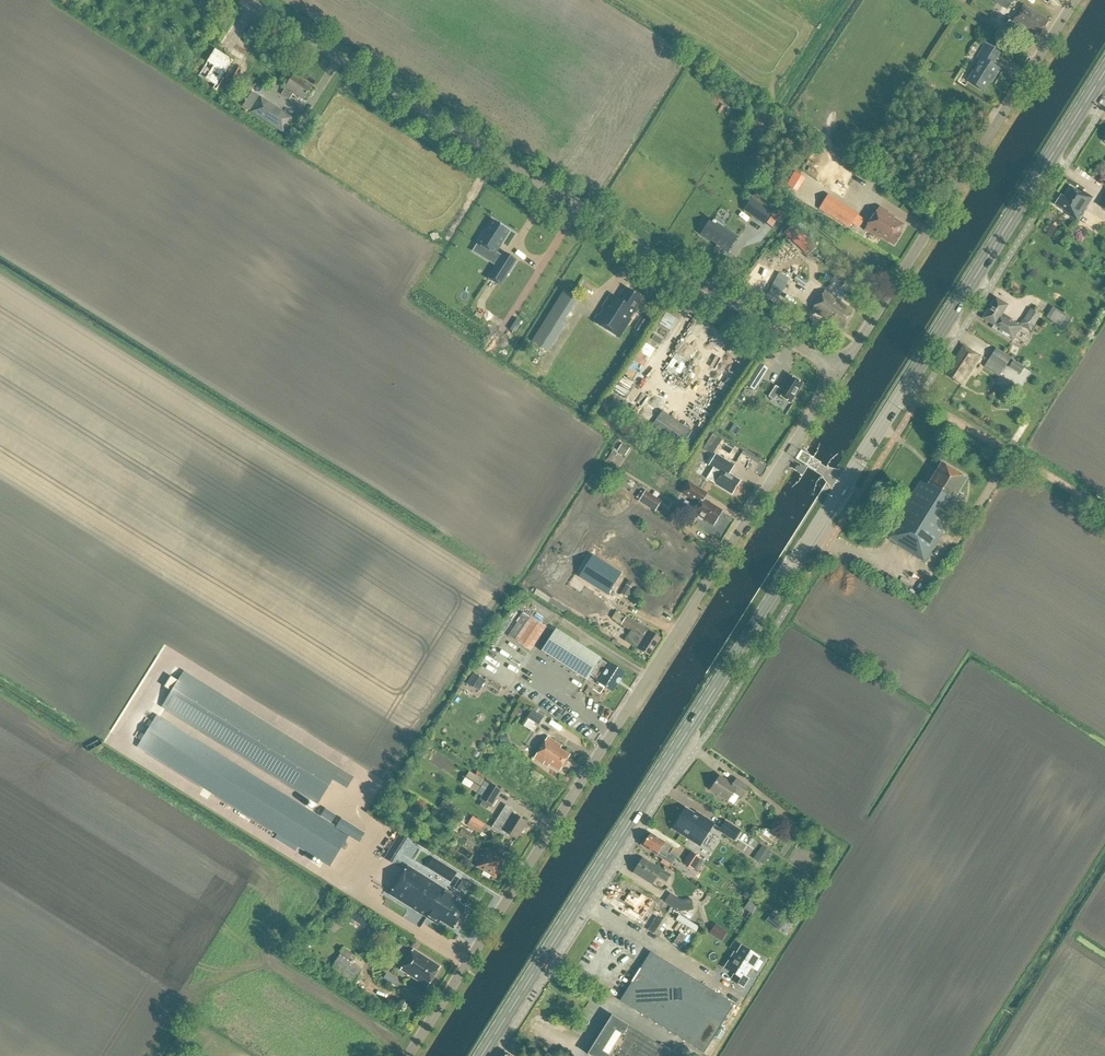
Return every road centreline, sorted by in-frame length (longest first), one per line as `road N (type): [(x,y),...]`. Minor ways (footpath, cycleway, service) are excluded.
road 1 (unclassified): [(409,1055),(790,451)]
road 2 (unclassified): [(839,371),(249,0)]
road 3 (primary): [(483,1055),(846,484)]
road 4 (primary): [(846,484),(1104,72)]
road 5 (unclassified): [(839,371),(1075,0)]
road 6 (track): [(903,391),(1104,512)]

